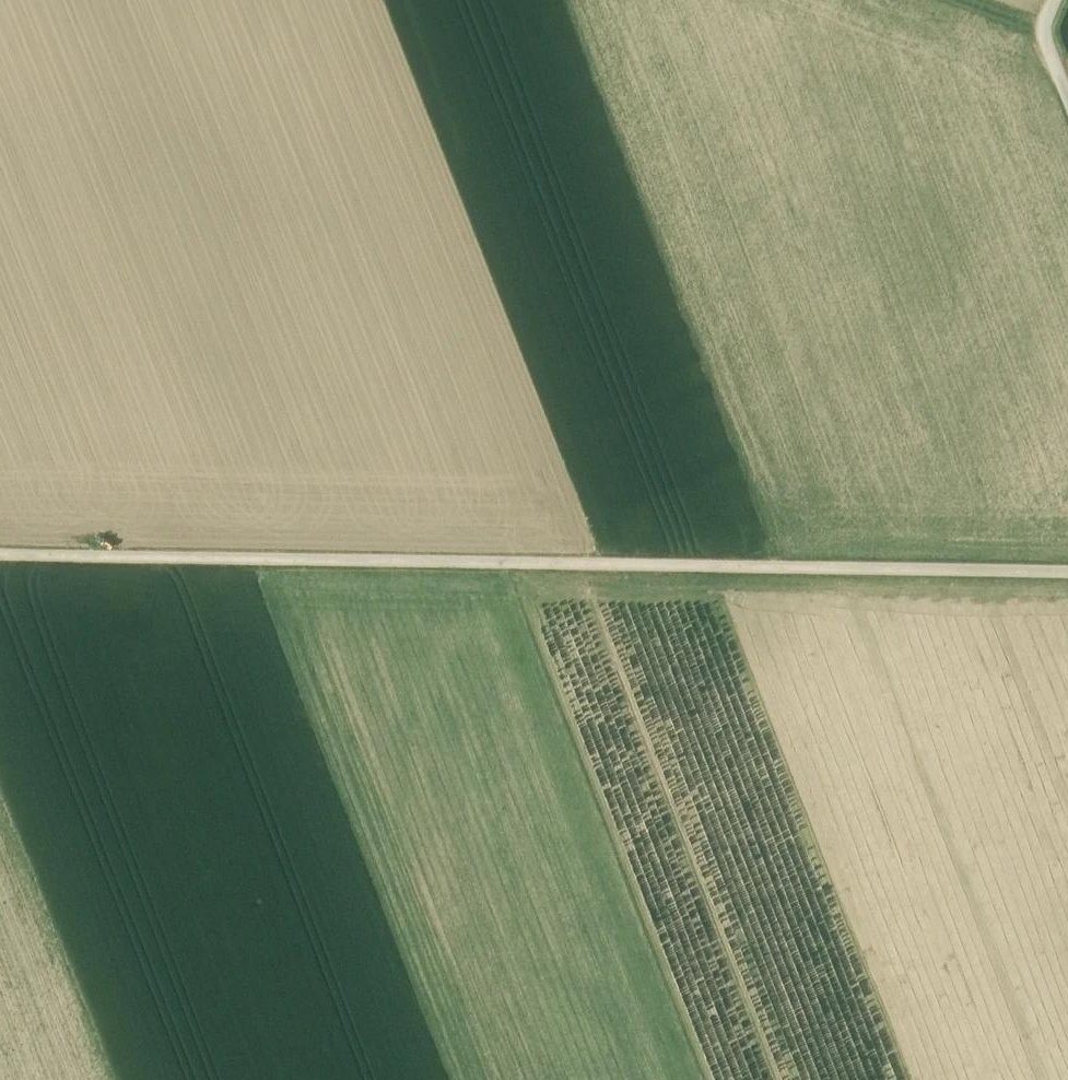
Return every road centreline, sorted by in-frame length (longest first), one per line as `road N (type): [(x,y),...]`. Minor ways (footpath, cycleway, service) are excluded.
road 1 (track): [(1067,584),(0,561)]

